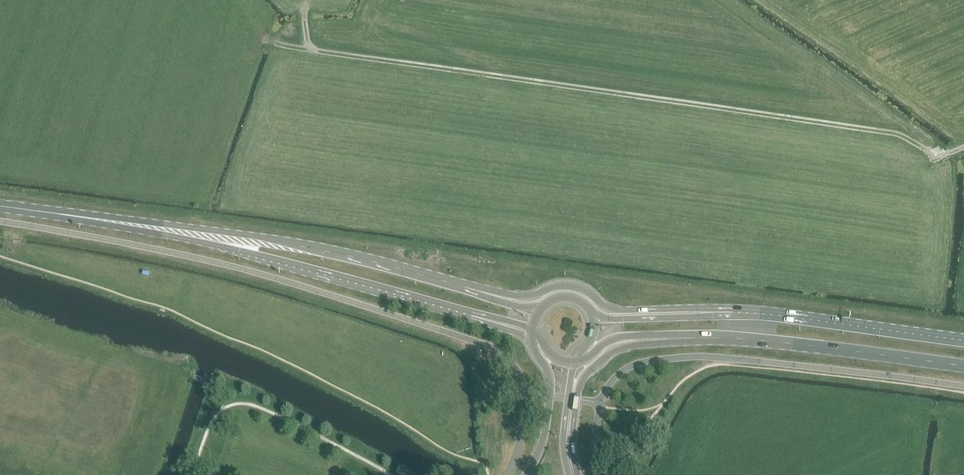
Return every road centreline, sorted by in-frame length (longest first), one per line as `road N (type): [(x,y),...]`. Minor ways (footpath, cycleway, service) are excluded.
road 1 (track): [(0,167),(226,204),(739,193),(788,178),(779,166),(347,2)]
road 2 (secondary): [(495,295),(253,236),(115,222)]
road 3 (secondary): [(115,222),(472,315)]
road 4 (secondary): [(667,339),(780,341),(963,365)]
road 5 (secondary): [(963,340),(707,312)]
road 6 (secondary): [(707,312),(610,309),(569,284),(529,296),(495,295)]
road 7 (secondary): [(578,474),(571,443),(583,376),(615,348),(667,339)]
road 8 (track): [(788,178),(849,195),(963,147)]
road 9 (secondary): [(531,339),(550,386),(541,449),(528,474)]

